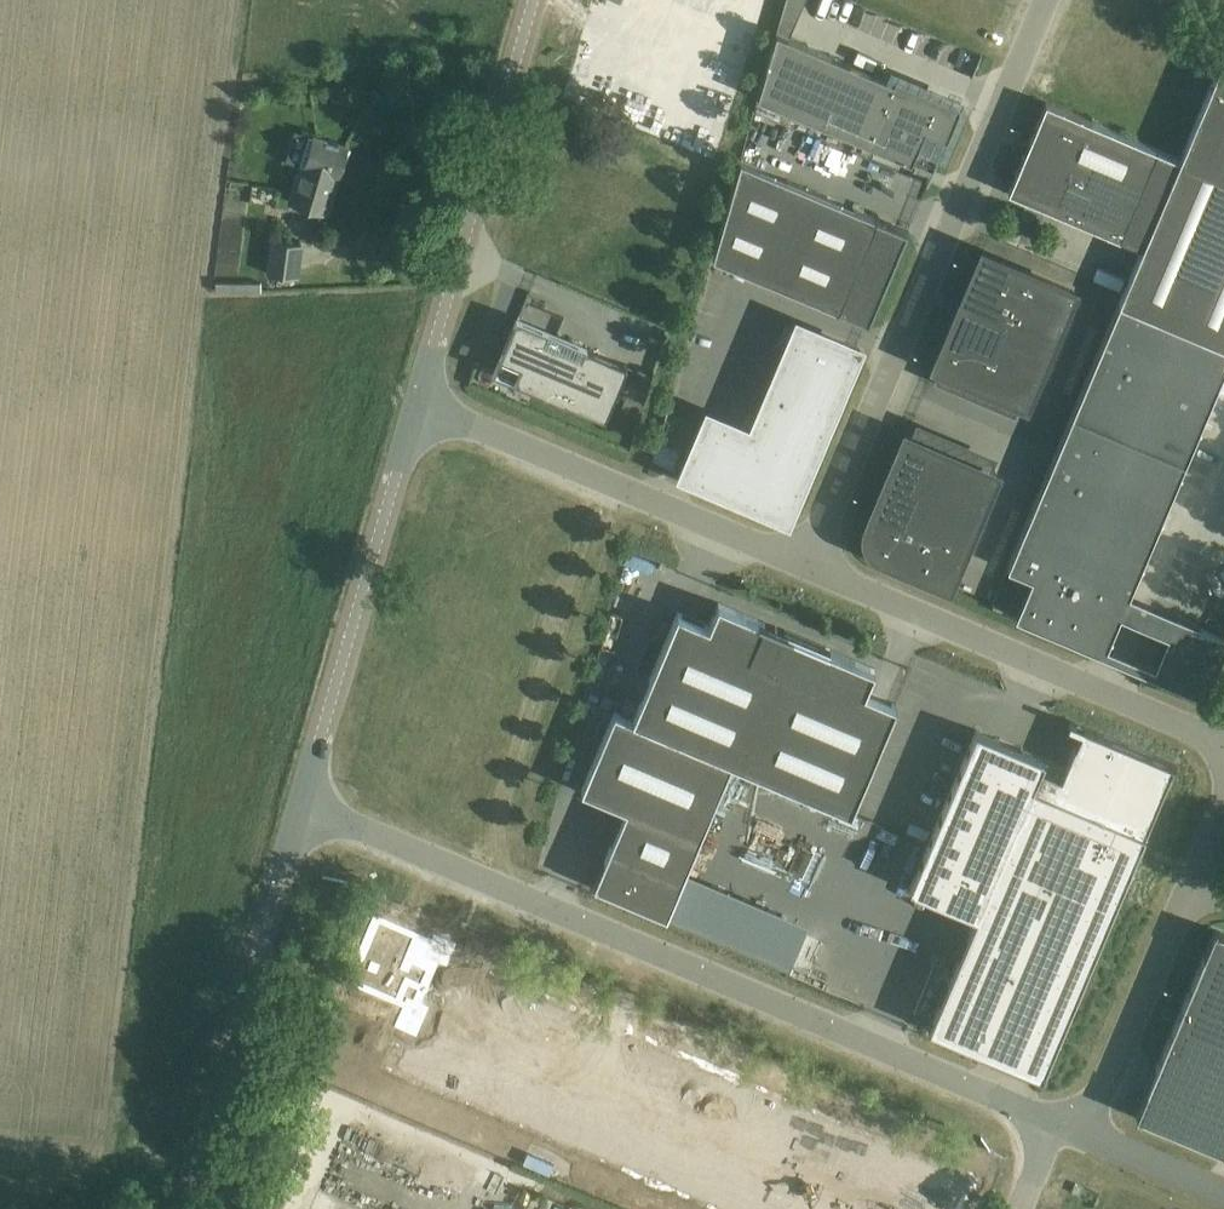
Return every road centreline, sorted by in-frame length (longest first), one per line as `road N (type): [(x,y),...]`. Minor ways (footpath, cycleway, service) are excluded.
road 1 (unclassified): [(302,803),(1057,1124)]
road 2 (unclassified): [(808,565),(1046,0)]
road 3 (unclassified): [(1223,744),(808,565)]
road 4 (unclassified): [(808,565),(414,403)]
road 5 (unclassified): [(183,1208),(302,803)]
road 6 (unclassified): [(414,403),(532,0)]
road 7 (unclassified): [(302,803),(414,403)]
road 8 (unclassified): [(1057,1124),(1104,1085),(1192,883)]

